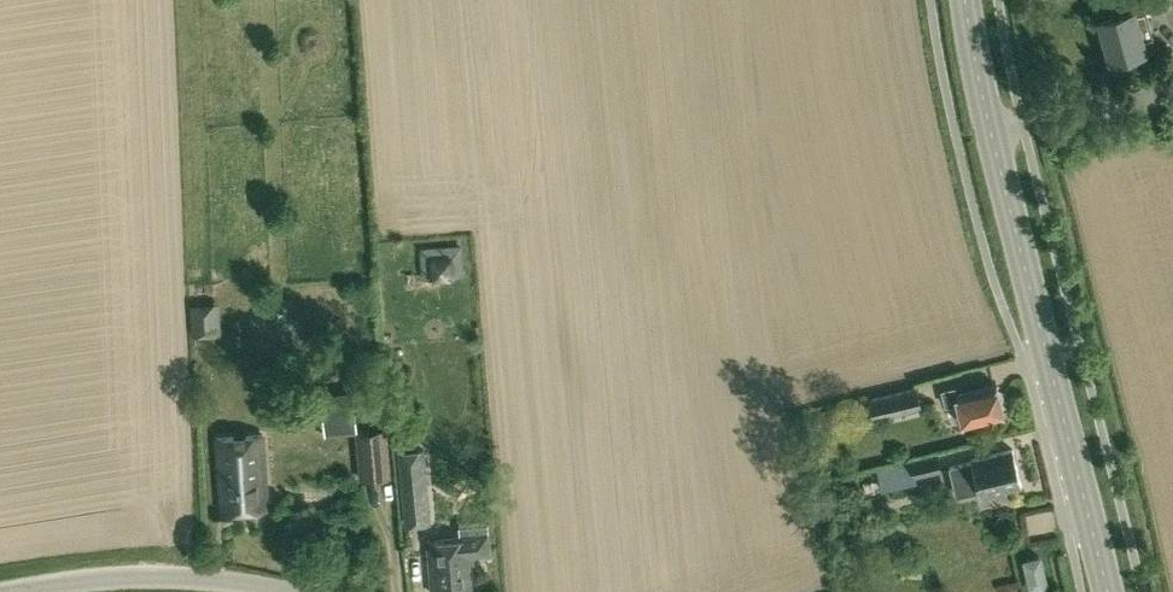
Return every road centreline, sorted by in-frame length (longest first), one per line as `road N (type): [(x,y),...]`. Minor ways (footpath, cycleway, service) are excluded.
road 1 (secondary): [(1109,591),(986,113),(965,0)]
road 2 (unclassified): [(290,591),(133,575),(9,591)]

